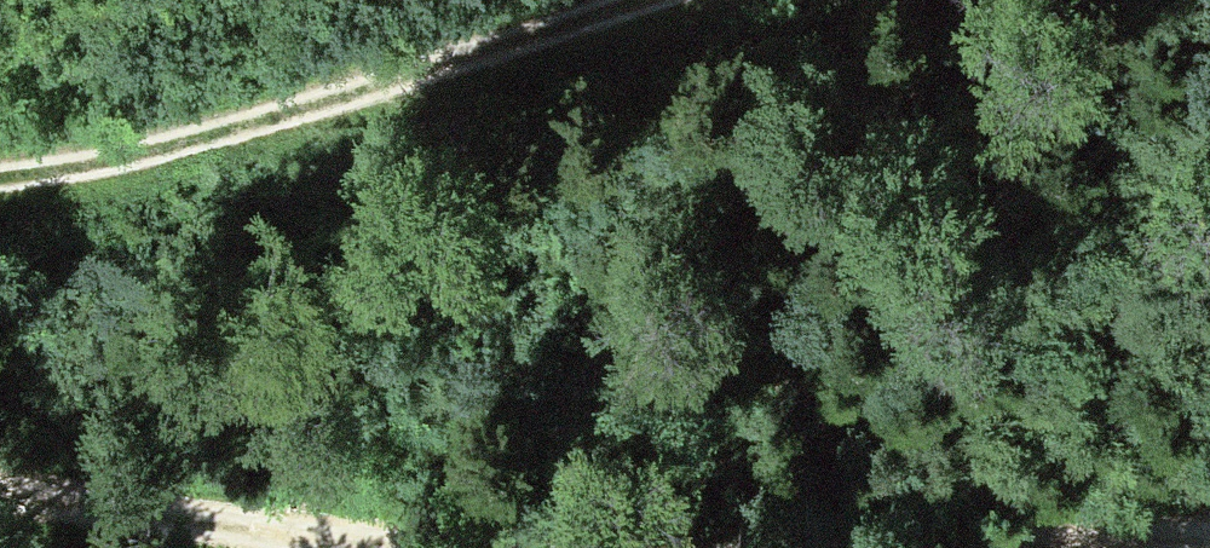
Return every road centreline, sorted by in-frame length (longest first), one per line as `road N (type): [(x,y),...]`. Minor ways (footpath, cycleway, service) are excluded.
road 1 (track): [(0,183),(248,125),(668,0)]
road 2 (track): [(0,501),(224,541),(373,547)]
road 3 (track): [(964,547),(1209,537)]

